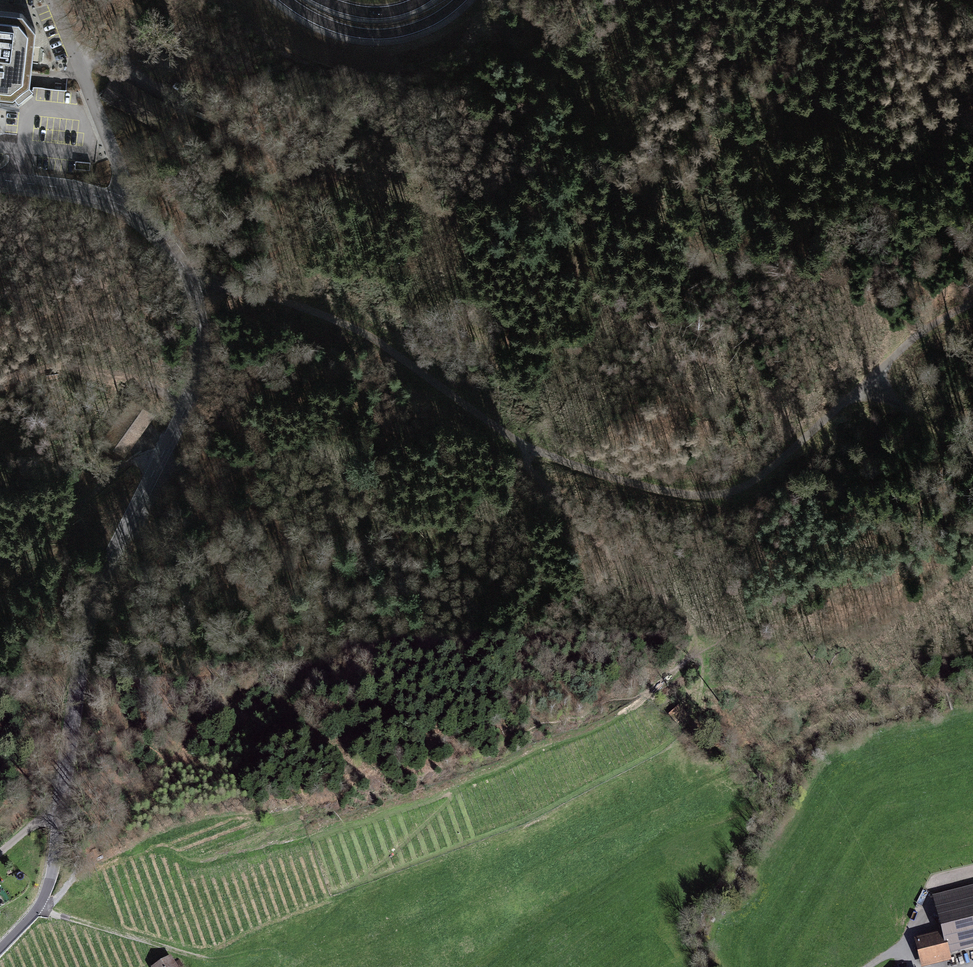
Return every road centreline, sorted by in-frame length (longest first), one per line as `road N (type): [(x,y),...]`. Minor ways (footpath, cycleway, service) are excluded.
road 1 (track): [(194,296),(277,296),(351,329),(546,454),(710,498),(784,464),(917,333),(972,304)]
road 2 (residential): [(65,791),(101,604),(187,402),(198,311),(190,278),(149,221),(99,197),(0,180)]
road 3 (track): [(531,236),(428,206),(317,161),(187,89),(74,54)]
road 4 (track): [(531,236),(513,351),(511,437)]
road 5 (motorway): [(284,0),(326,25),(376,35),(418,28),(461,0)]
road 6 (track): [(161,461),(128,468),(58,530),(0,562)]
road 7 (track): [(694,657),(646,703),(545,752)]
road 8 (residential): [(0,949),(40,911),(65,791)]
road 9 (track): [(40,911),(184,953)]
road 10 (track): [(869,381),(972,458)]

